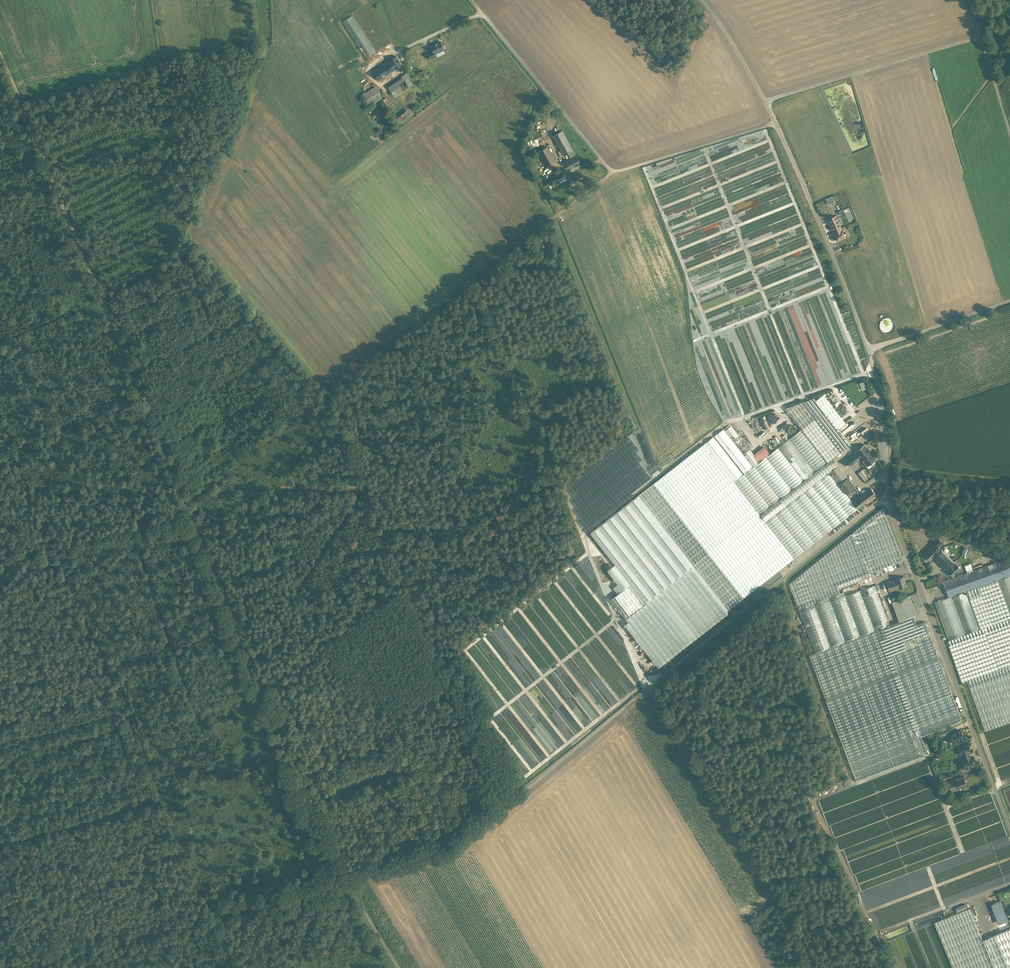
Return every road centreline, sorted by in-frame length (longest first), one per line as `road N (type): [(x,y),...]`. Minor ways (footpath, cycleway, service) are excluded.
road 1 (track): [(350,880),(302,783),(0,49)]
road 2 (unclassified): [(886,496),(446,857),(350,880),(400,967)]
road 3 (unclassified): [(775,123),(610,171),(475,0)]
road 4 (track): [(350,880),(0,959)]
road 5 (unclassified): [(886,496),(1009,824)]
road 6 (track): [(816,967),(647,688)]
road 7 (unclassified): [(775,123),(868,351)]
road 8 (track): [(980,37),(766,101)]
road 9 (unclassified): [(1009,298),(868,351)]
road 10 (unclassified): [(868,351),(886,418),(886,496)]
road 11 (unclassified): [(700,0),(775,123)]
road 12 (unclassified): [(970,0),(1009,129)]
road 13 (track): [(931,967),(911,921),(945,908),(930,868)]
road 14 (track): [(1009,560),(891,510)]

